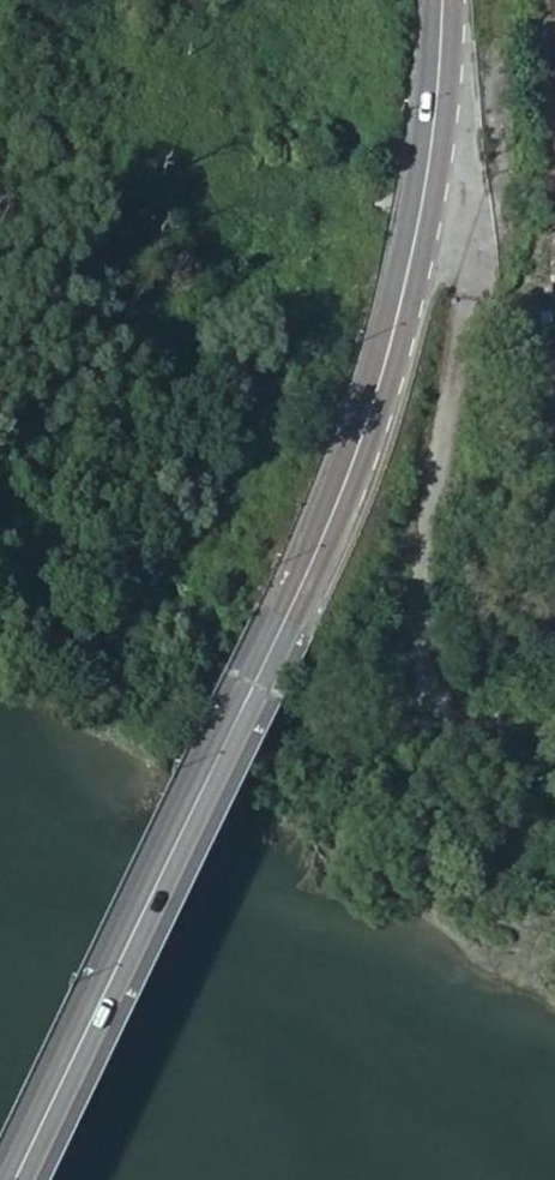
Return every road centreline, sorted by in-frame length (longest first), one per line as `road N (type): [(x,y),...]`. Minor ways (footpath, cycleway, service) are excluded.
road 1 (secondary): [(19,1179),(283,630),(370,410),(403,304),(423,189),(442,0)]
road 2 (track): [(410,265),(470,272),(422,562),(419,643),(433,686),(472,717),(554,729)]

